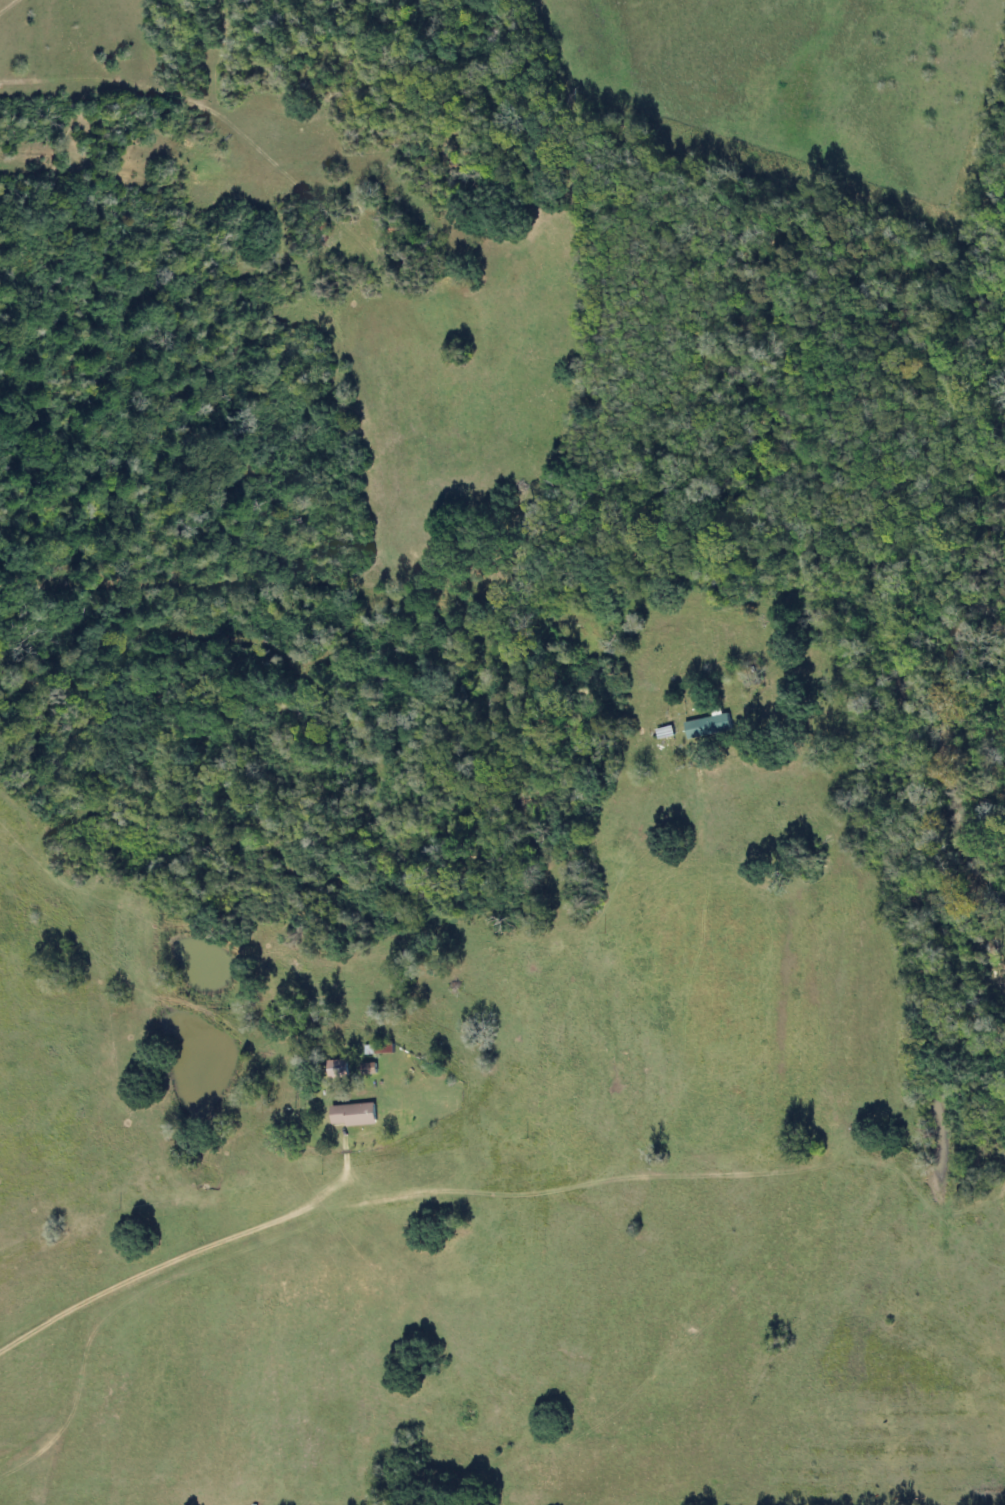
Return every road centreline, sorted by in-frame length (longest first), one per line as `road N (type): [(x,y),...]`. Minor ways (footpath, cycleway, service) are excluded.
road 1 (residential): [(0,1278),(125,1266),(321,1199),(346,1184),(340,1134)]
road 2 (residential): [(0,151),(102,158),(191,182),(301,196)]

